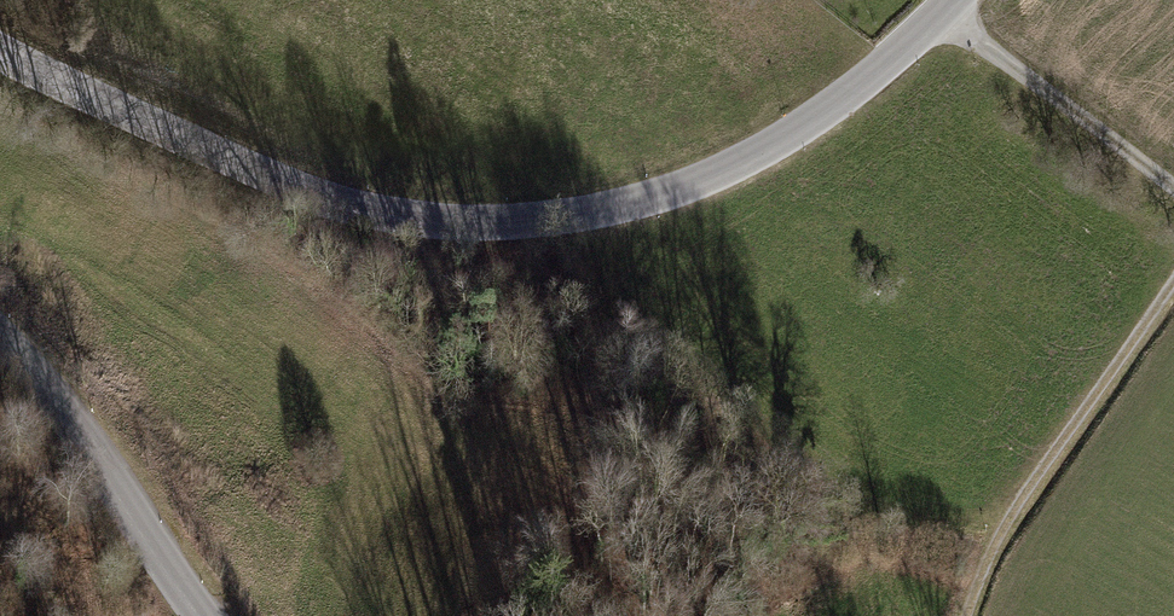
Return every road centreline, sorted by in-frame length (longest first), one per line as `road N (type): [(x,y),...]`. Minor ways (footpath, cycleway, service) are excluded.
road 1 (tertiary): [(950,0),(864,81),(757,153),(645,197),(501,222),(394,215),(328,199),(0,51)]
road 2 (track): [(966,615),(1012,512),(1173,282)]
road 3 (tertiary): [(0,334),(64,409),(203,615)]
road 4 (track): [(940,11),(1173,188)]

